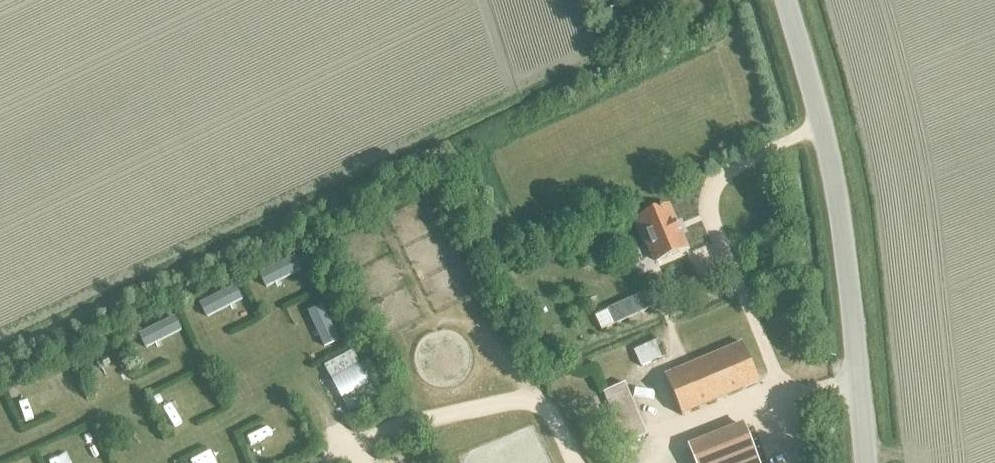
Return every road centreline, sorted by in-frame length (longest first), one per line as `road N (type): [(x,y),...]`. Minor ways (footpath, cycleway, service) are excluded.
road 1 (unclassified): [(865,462),(846,242),(785,0)]
road 2 (track): [(820,123),(720,176),(708,192),(708,214),(788,399)]
road 3 (track): [(362,462),(354,446),(401,425),(527,401),(541,403),(575,462)]
road 4 (track): [(527,401),(487,336),(437,320),(383,218)]

